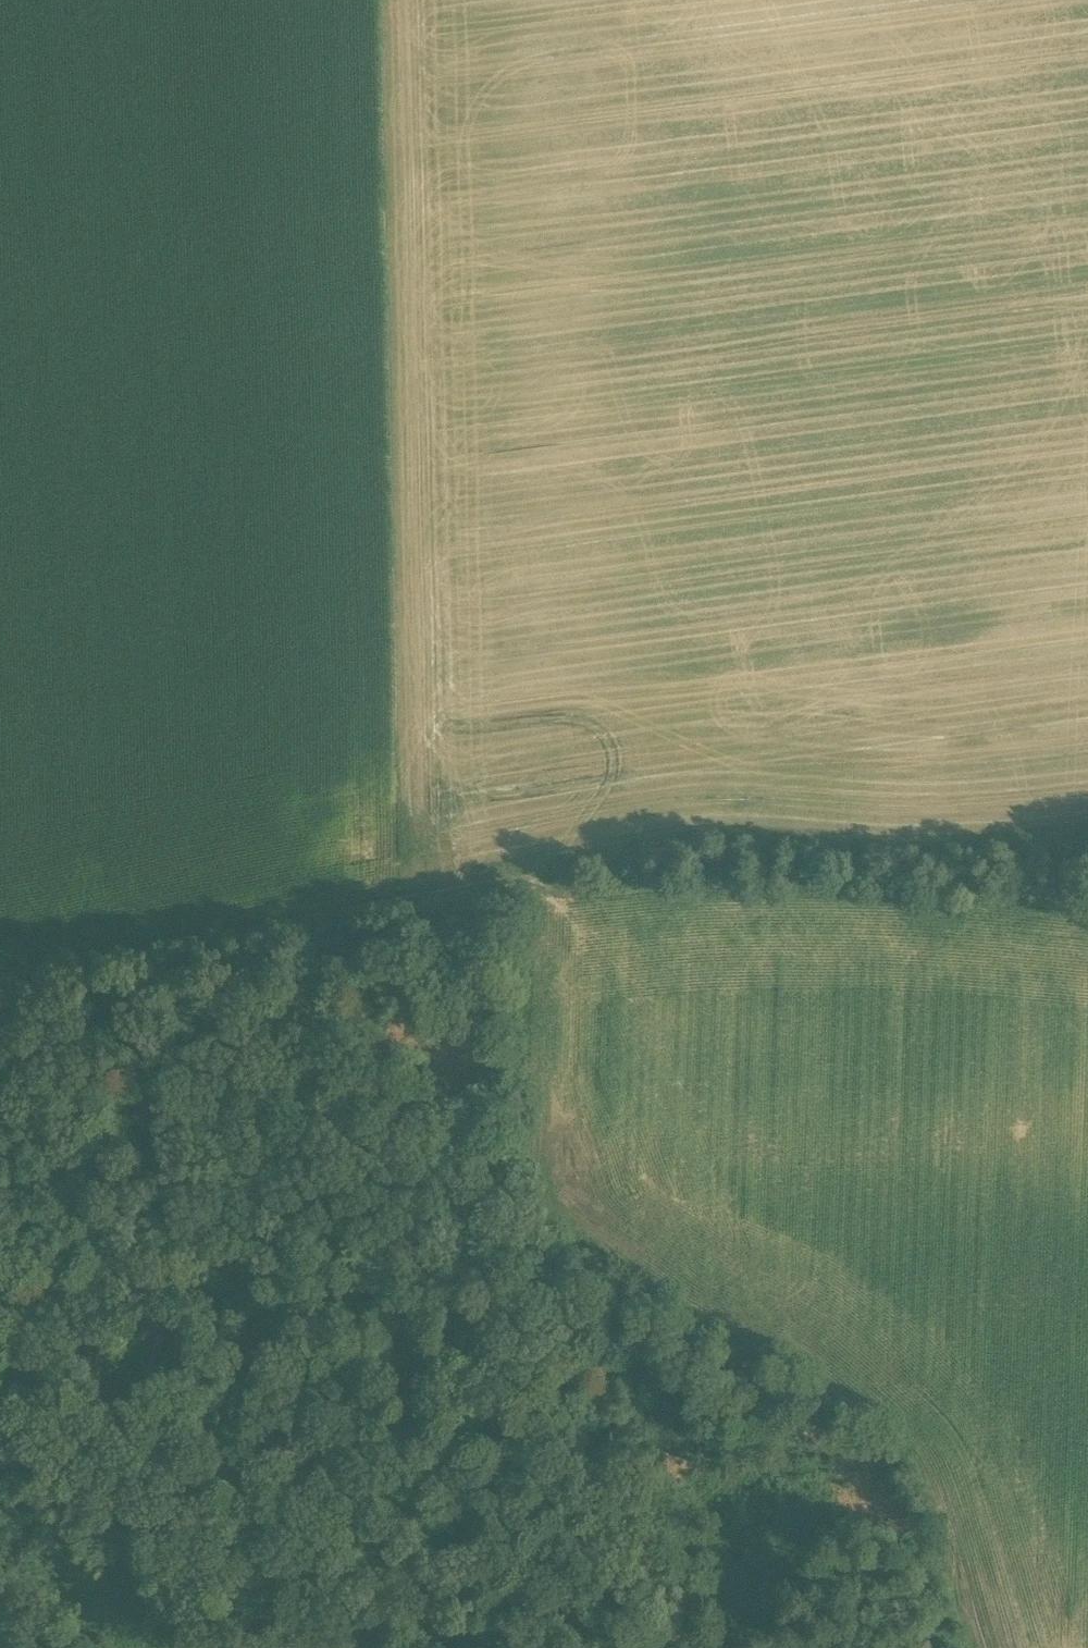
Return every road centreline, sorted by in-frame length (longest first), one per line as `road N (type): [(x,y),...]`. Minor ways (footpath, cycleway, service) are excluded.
road 1 (track): [(0,997),(409,896),(712,836),(872,849),(1087,835)]
road 2 (track): [(691,1292),(0,1294)]
road 3 (track): [(203,1647),(81,1522),(0,1453)]

